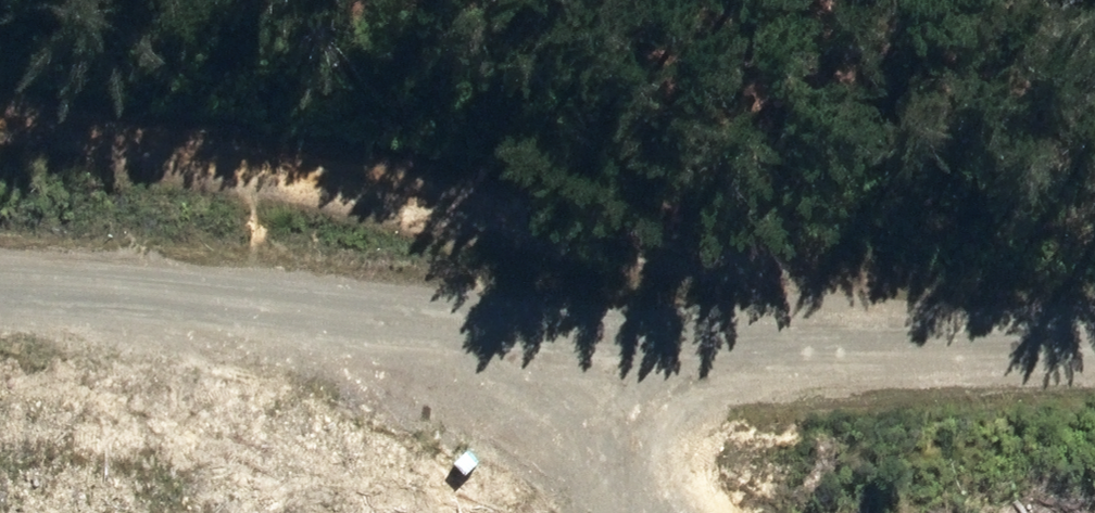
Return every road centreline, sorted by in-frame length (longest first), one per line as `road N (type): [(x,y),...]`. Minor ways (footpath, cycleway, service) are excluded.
road 1 (track): [(0,302),(457,334),(1094,343)]
road 2 (track): [(0,129),(875,340)]
road 3 (track): [(457,334),(635,512)]

